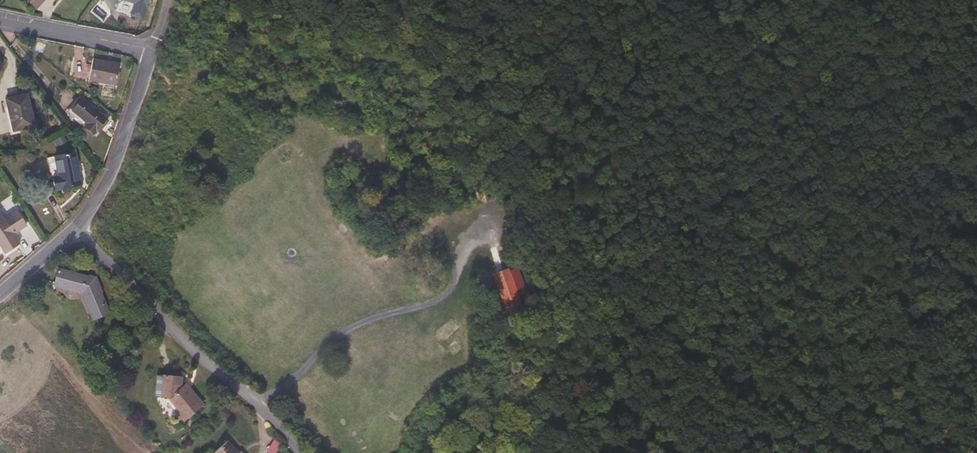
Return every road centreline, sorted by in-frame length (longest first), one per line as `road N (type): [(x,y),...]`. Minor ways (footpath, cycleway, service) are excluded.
road 1 (track): [(250,395),(294,380),(366,320),(446,296),(474,244),(497,242),(503,261)]
road 2 (residential): [(75,228),(300,452)]
road 3 (residential): [(154,52),(113,176),(75,228)]
road 4 (residential): [(154,52),(0,22)]

